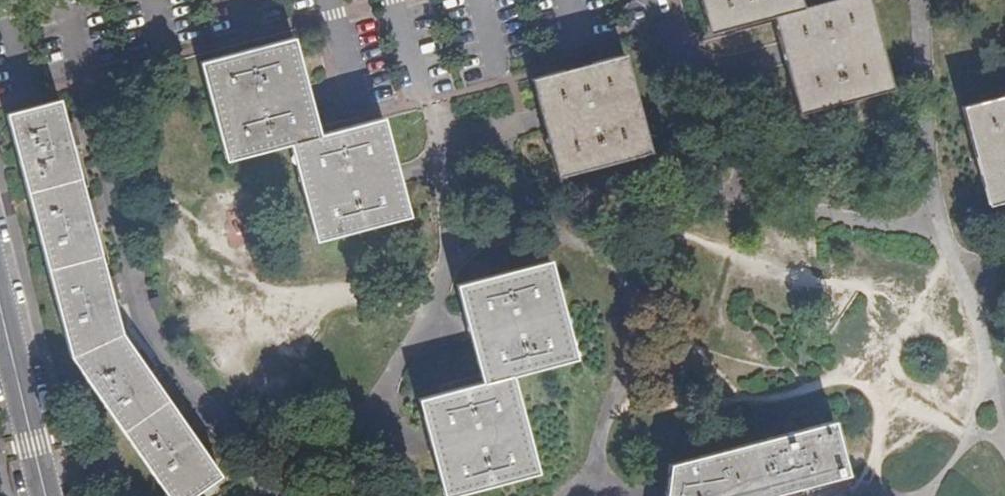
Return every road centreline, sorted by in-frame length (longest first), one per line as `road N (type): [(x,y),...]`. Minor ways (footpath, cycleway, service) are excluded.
road 1 (tertiary): [(45,495),(0,312)]

